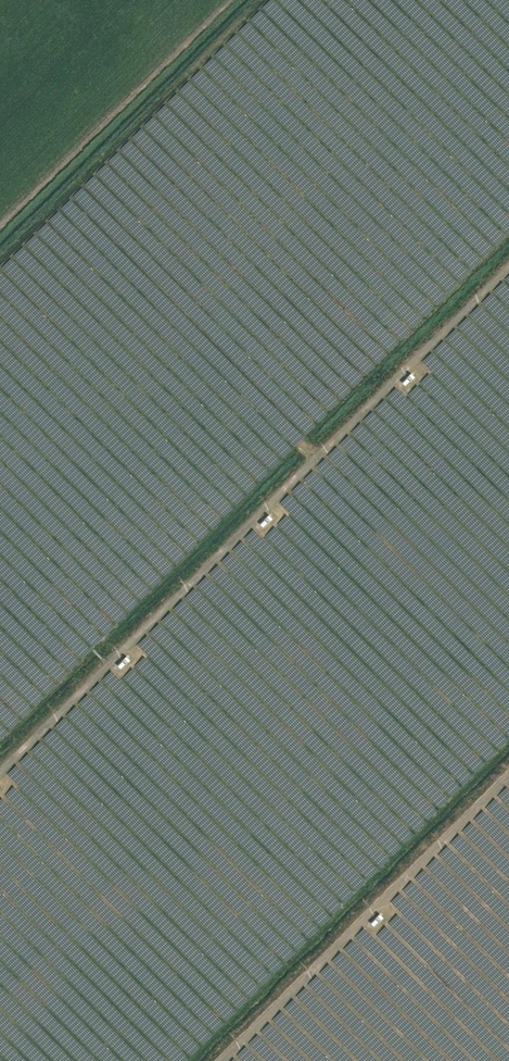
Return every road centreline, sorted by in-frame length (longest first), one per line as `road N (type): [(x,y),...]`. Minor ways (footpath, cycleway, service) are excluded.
road 1 (track): [(0,770),(508,264)]
road 2 (track): [(508,773),(219,1060)]

